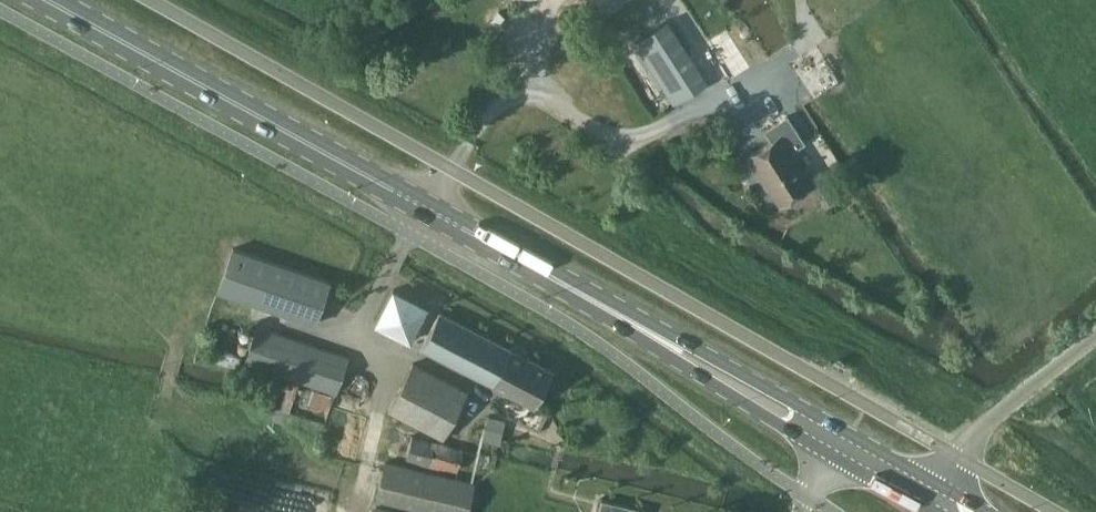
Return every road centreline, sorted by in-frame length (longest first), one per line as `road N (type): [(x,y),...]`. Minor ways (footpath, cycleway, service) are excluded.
road 1 (primary): [(843,445),(48,0)]
road 2 (unclassified): [(411,238),(596,341),(804,497)]
road 3 (unclassified): [(931,494),(985,425),(1095,336)]

